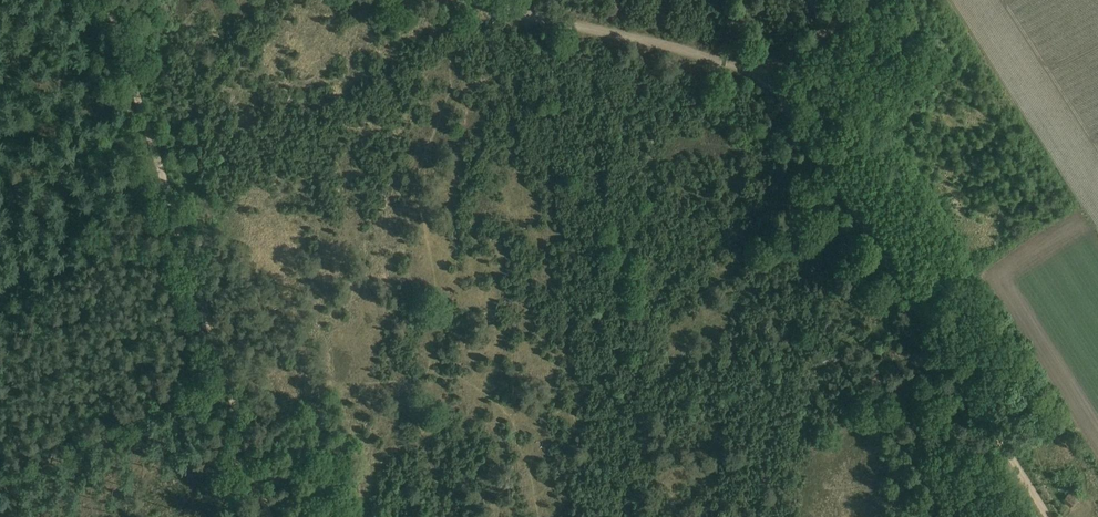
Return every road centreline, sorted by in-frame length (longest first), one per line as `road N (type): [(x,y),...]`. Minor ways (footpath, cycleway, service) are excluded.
road 1 (track): [(1047,516),(762,73)]
road 2 (track): [(246,433),(111,0)]
road 3 (track): [(762,73),(468,0)]
road 4 (track): [(762,73),(870,0)]

